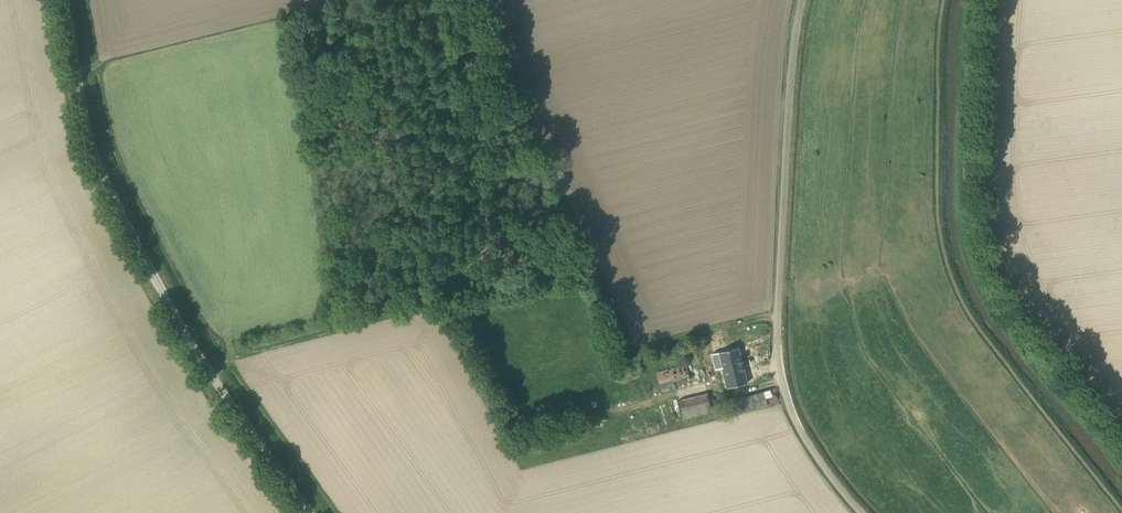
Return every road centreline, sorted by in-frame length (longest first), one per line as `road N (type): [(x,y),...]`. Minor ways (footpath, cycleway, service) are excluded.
road 1 (unclassified): [(303,512),(192,350),(102,182),(86,143),(64,0)]
road 2 (unclassified): [(864,512),(820,464),(780,374),(793,73),(805,0)]

